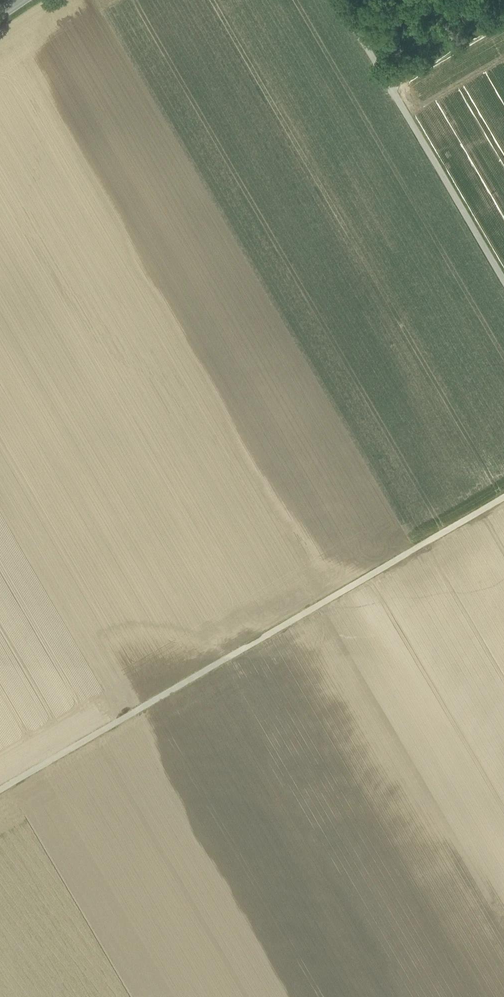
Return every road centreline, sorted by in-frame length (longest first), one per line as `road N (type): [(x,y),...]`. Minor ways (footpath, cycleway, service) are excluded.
road 1 (track): [(503,497),(0,790)]
road 2 (track): [(503,282),(340,0)]
road 3 (track): [(389,84),(503,18)]

